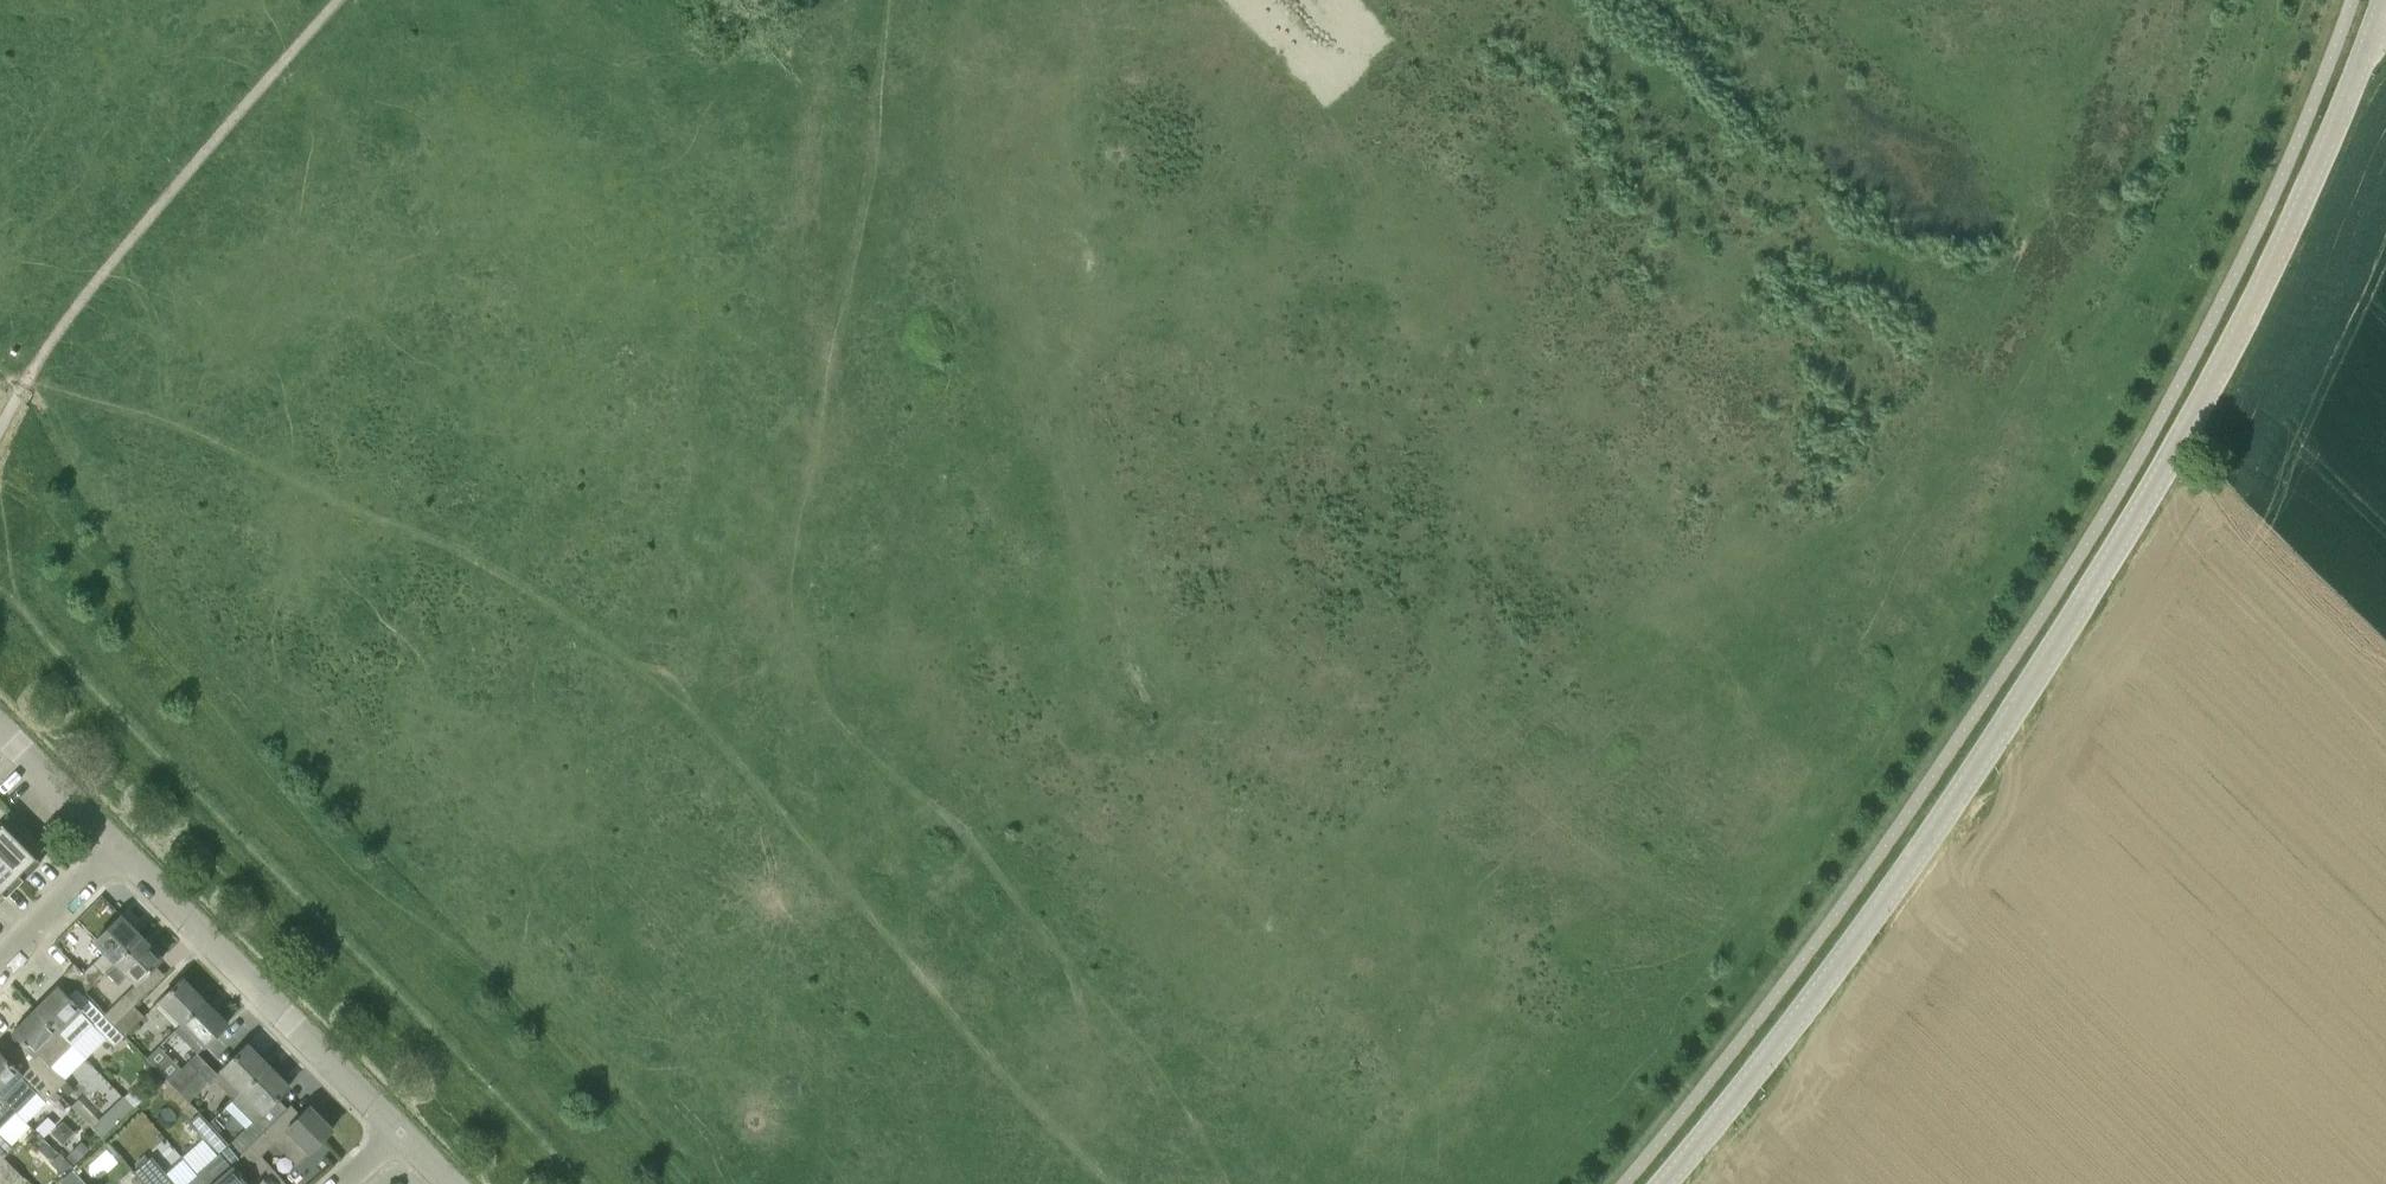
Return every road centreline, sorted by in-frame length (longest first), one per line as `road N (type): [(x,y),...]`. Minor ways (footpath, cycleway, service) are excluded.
road 1 (tertiary): [(1661,1183),(1753,1077),(2024,696),(2236,339),(2385,0)]
road 2 (residential): [(407,1130),(122,841)]
road 3 (residential): [(122,841),(0,716)]
road 4 (residential): [(0,964),(122,841)]

